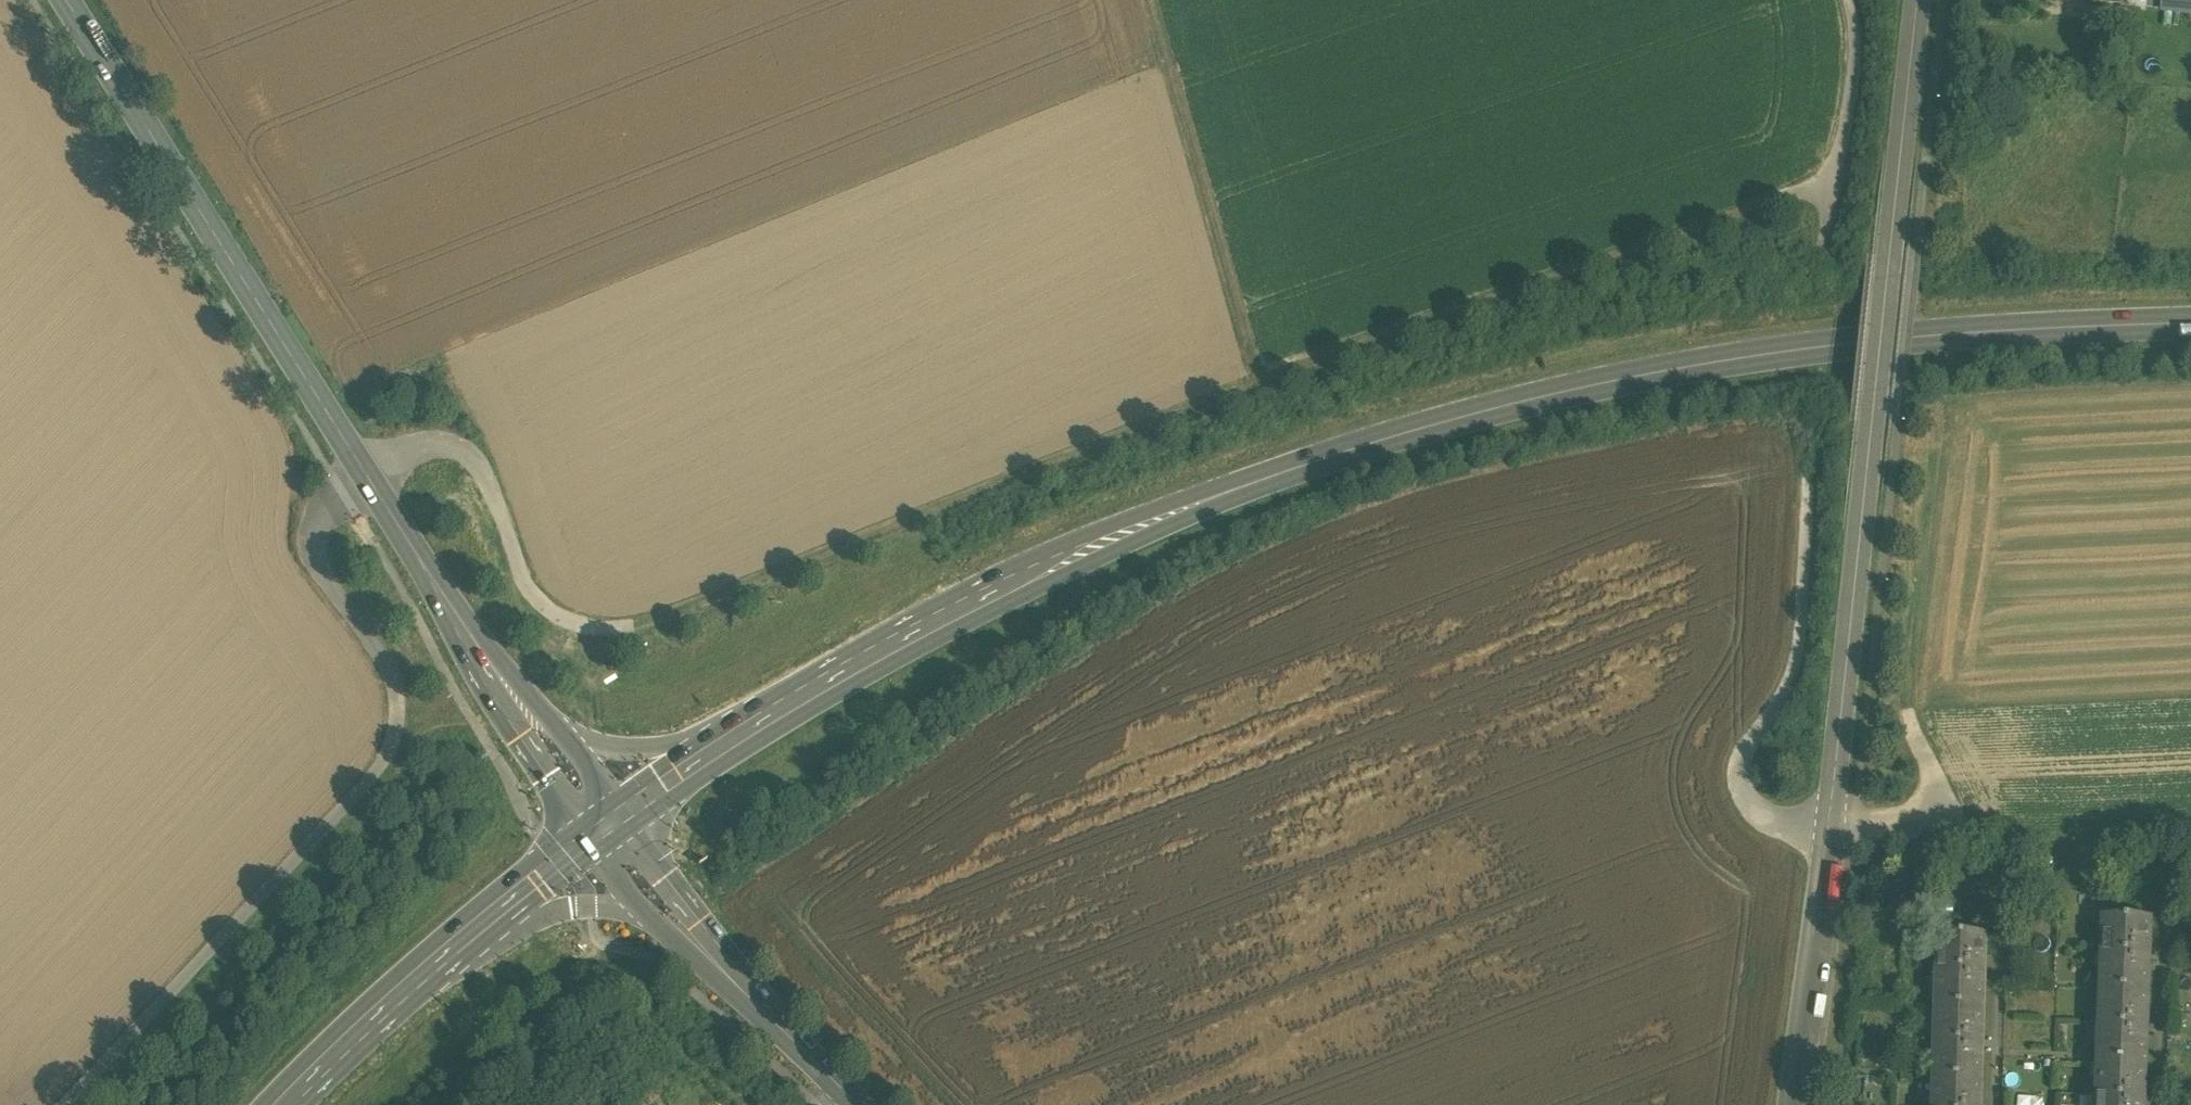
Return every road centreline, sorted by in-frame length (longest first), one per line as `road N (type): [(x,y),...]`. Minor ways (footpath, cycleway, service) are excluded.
road 1 (track): [(66,1104),(387,758),(395,688),(314,561),(310,538),(341,486),(392,456),(436,445),(465,452),(480,468),(539,601),(565,619),(627,629),(1260,379),(1797,192),(1833,186)]
road 2 (primary): [(801,698),(1128,530),(1470,413),(1851,340),(2190,320)]
road 3 (tertiary): [(1797,1104),(1922,0)]
road 4 (secondary): [(527,713),(64,0)]
road 5 (track): [(1833,826),(1761,815),(1738,774),(1792,678),(1807,489)]
road 6 (track): [(1152,0),(1260,379)]
road 7 (primary): [(801,698),(639,750),(584,742),(527,713)]
road 8 (primary): [(426,971),(518,922),(565,909),(673,919)]
road 9 (tertiary): [(853,1104),(673,919)]
road 10 (track): [(1825,252),(1855,44),(1848,0)]
road 11 (primary): [(426,971),(608,825)]
road 12 (primary): [(608,825),(801,698)]
road 13 (track): [(1833,826),(1929,813),(1938,790),(1909,714)]
road 14 (primary): [(285,1104),(426,971)]
road 15 (secondary): [(608,825),(527,713)]

